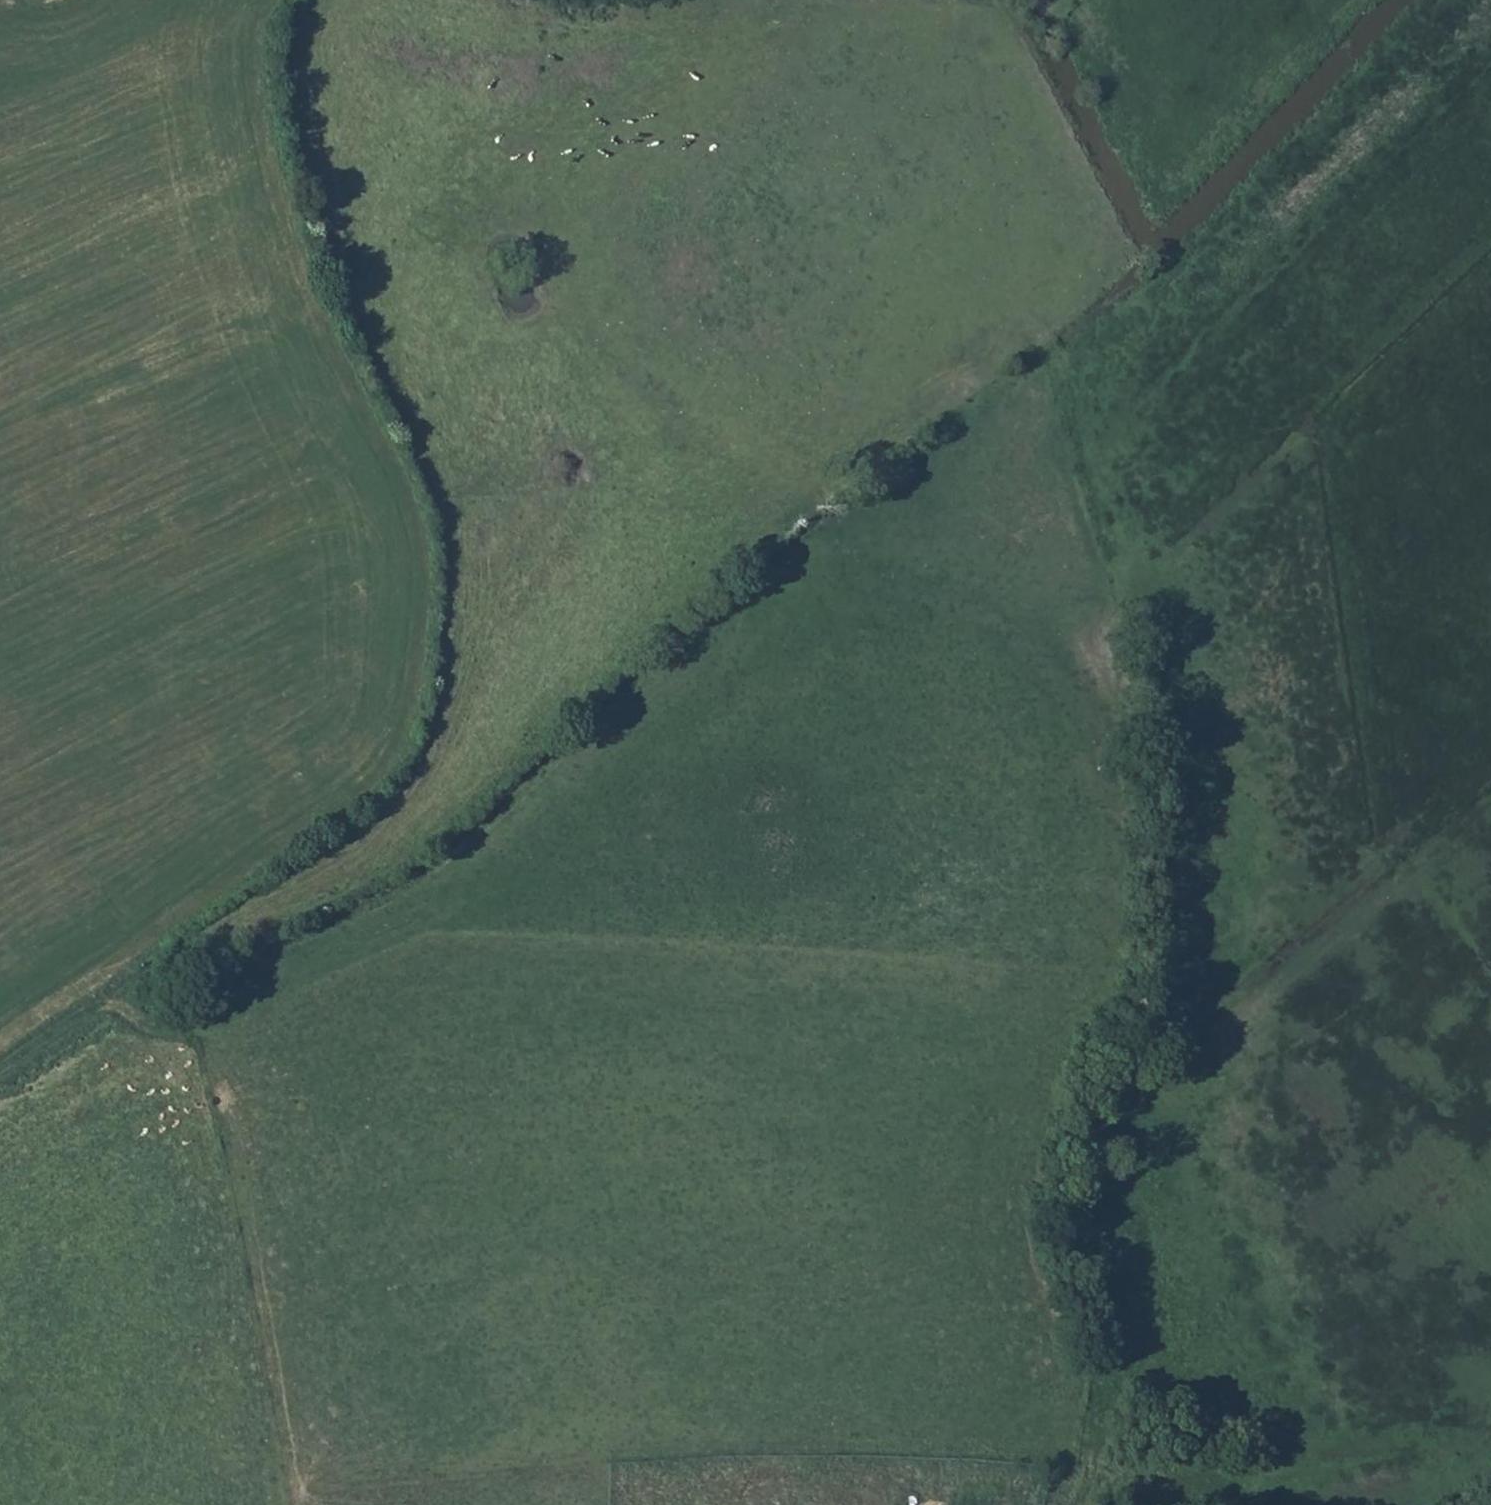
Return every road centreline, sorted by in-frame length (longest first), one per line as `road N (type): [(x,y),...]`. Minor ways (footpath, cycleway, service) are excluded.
road 1 (track): [(1097,1504),(1101,1497),(1140,1490),(1251,1504)]

